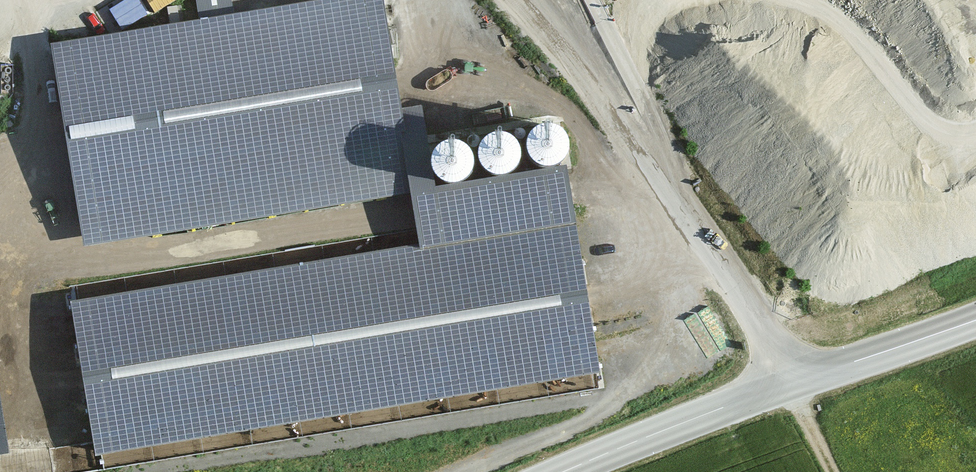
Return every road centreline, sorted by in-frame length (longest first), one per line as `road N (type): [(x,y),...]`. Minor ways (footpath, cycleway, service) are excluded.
road 1 (track): [(536,0),(793,382)]
road 2 (tertiary): [(566,471),(793,382),(975,322)]

